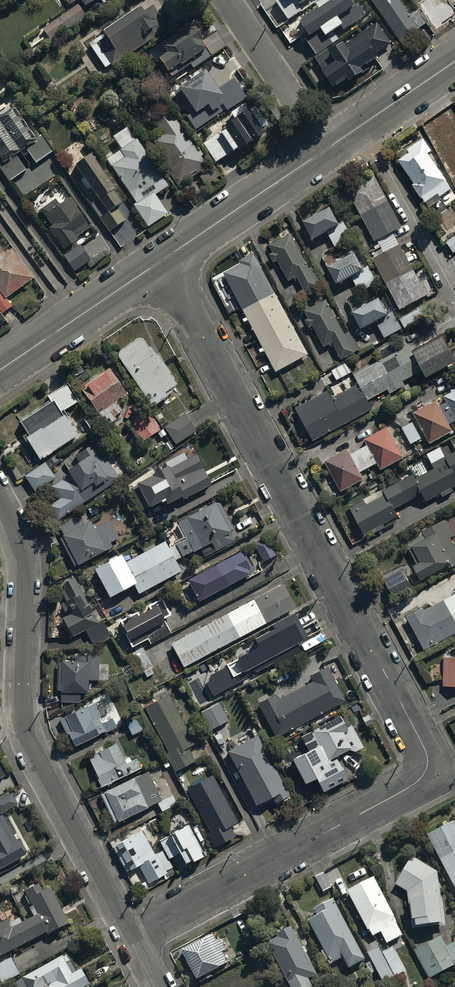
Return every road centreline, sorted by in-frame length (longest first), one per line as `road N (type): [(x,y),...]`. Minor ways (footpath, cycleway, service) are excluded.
road 1 (residential): [(130,936),(407,789),(424,762),(161,259)]
road 2 (residential): [(130,936),(23,723),(23,570),(0,505)]
road 3 (tertiary): [(161,259),(324,149)]
road 4 (tertiary): [(0,368),(161,259)]
road 5 (residential): [(454,295),(360,125)]
road 6 (tertiary): [(324,149),(225,0)]

